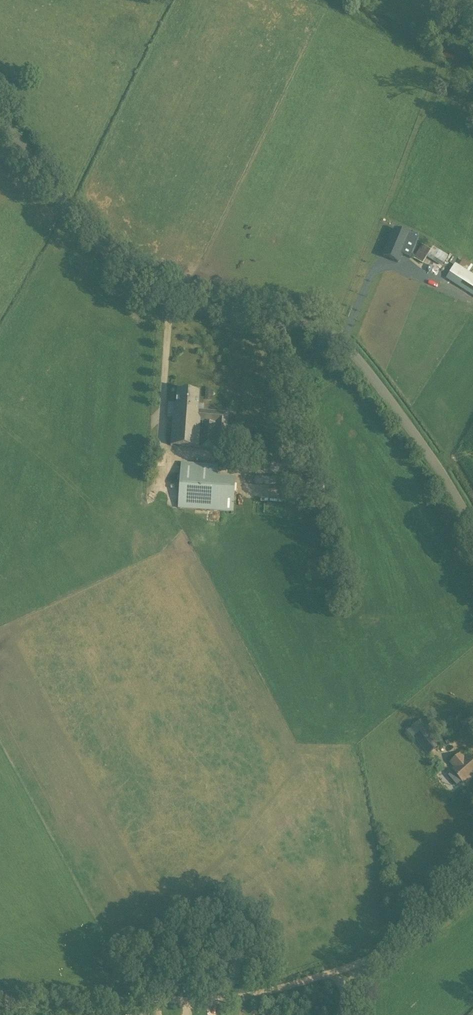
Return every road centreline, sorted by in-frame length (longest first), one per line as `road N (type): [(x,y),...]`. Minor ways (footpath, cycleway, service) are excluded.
road 1 (tertiary): [(472,528),(386,395),(334,334),(150,289),(126,273),(0,118)]
road 2 (track): [(374,957),(250,996),(0,1002)]
road 3 (unclassified): [(341,1014),(357,973),(472,863)]

